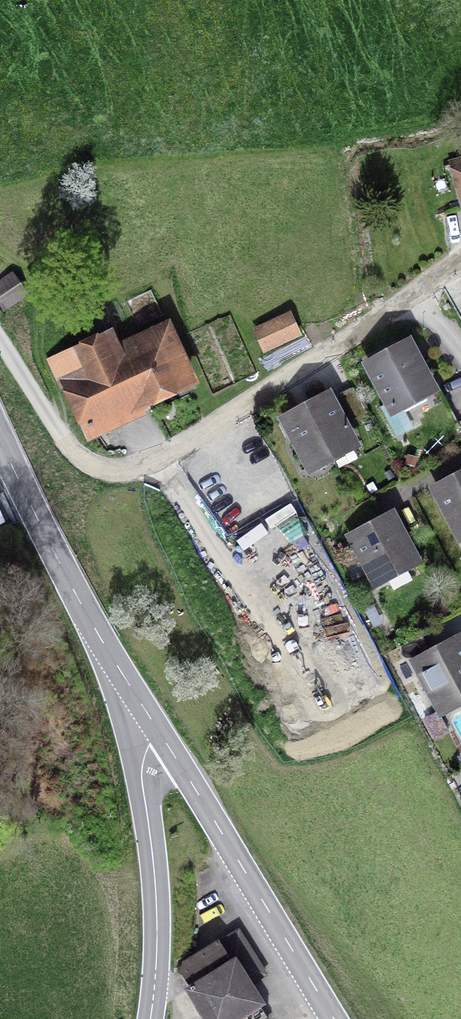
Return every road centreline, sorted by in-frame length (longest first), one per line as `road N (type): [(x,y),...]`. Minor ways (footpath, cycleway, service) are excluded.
road 1 (residential): [(429,287),(163,456),(115,472),(80,460),(62,439),(0,338)]
road 2 (secondary): [(0,440),(55,554),(160,734)]
road 3 (secondary): [(160,734),(333,1018)]
road 4 (secondary): [(160,734),(140,773),(158,928),(150,1018)]

